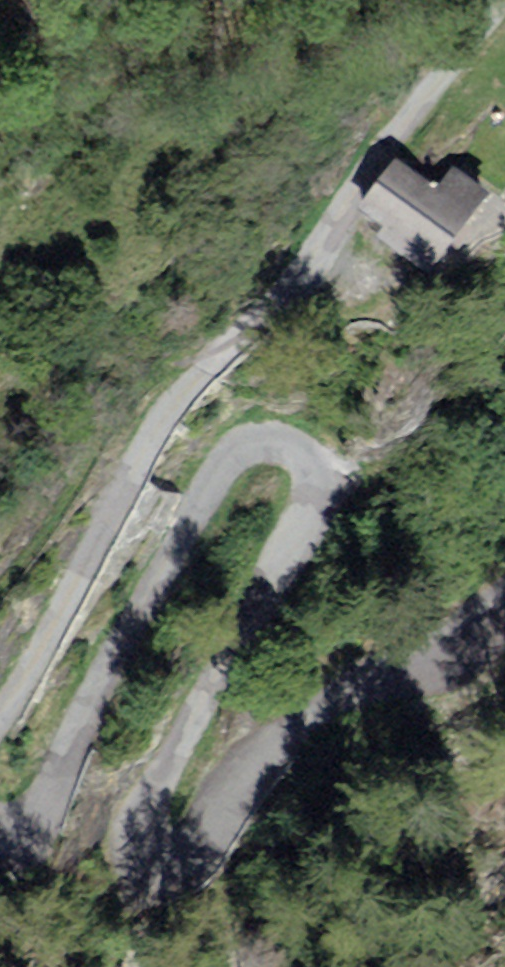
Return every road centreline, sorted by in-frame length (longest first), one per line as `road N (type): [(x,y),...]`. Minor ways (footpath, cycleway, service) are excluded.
road 1 (unclassified): [(0,827),(25,830),(45,817),(121,644),(216,478),(259,443),(287,445),(311,459),(318,505),(143,812),(134,838),(137,865),(156,877),(179,874),(200,857),(237,790),(282,738),(344,689),(459,634),(488,613),(504,583)]
road 2 (unclassified): [(504,0),(361,177),(297,281),(153,435),(67,603),(0,712)]

